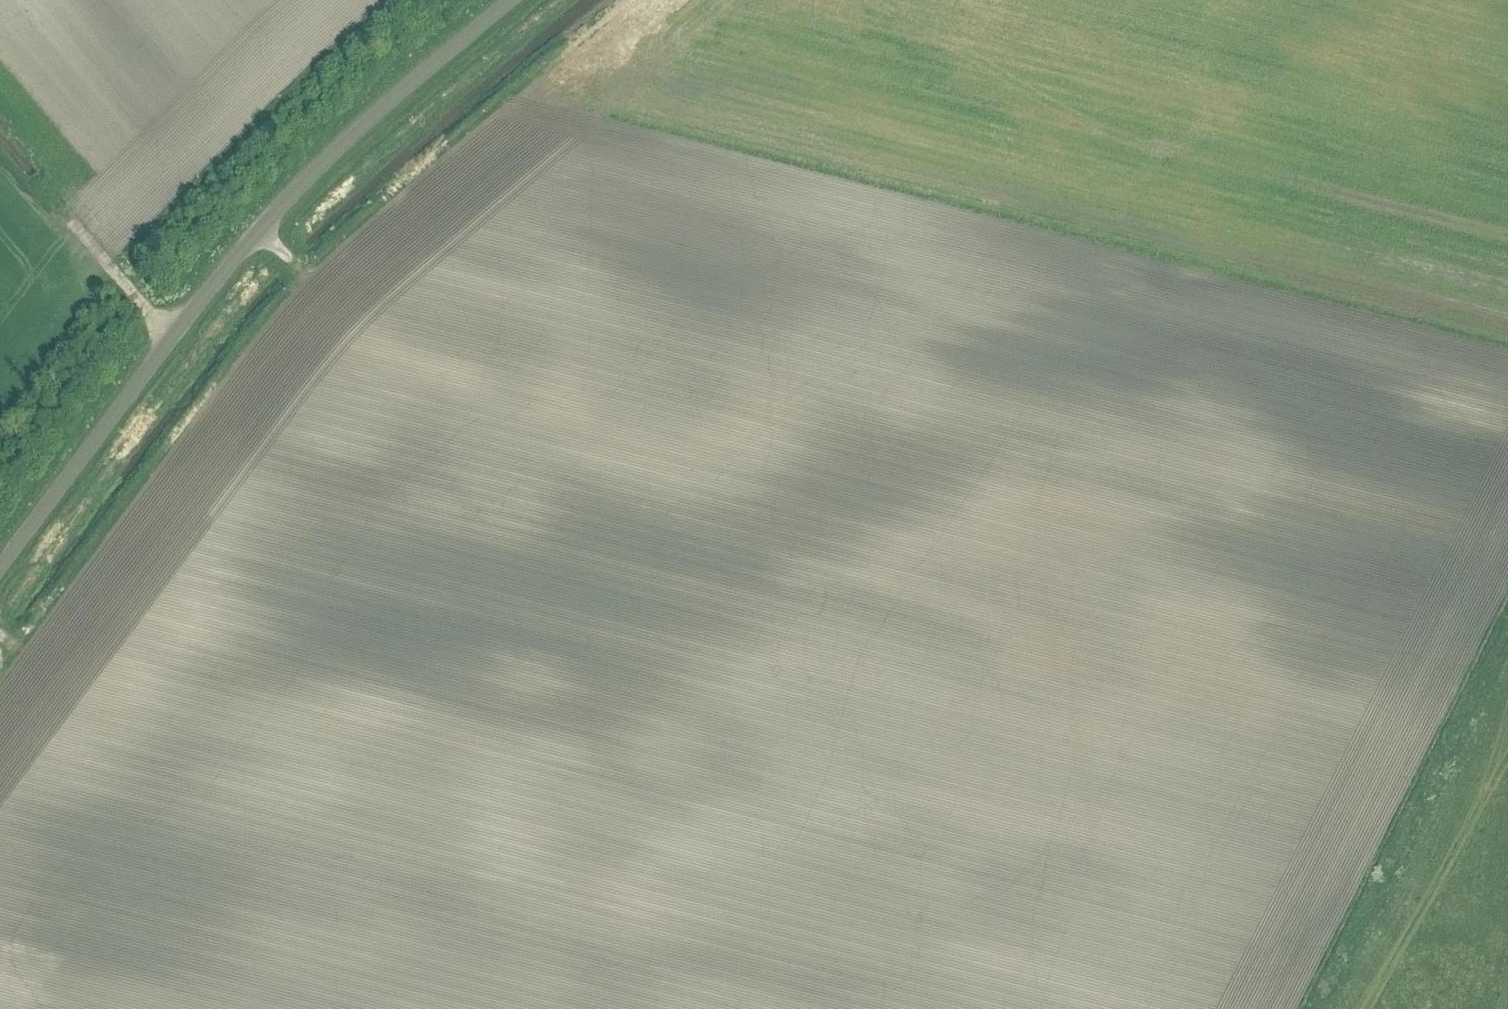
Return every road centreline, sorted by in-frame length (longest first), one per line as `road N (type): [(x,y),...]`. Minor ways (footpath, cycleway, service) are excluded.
road 1 (unclassified): [(0,572),(232,261),(301,184),(515,0)]

